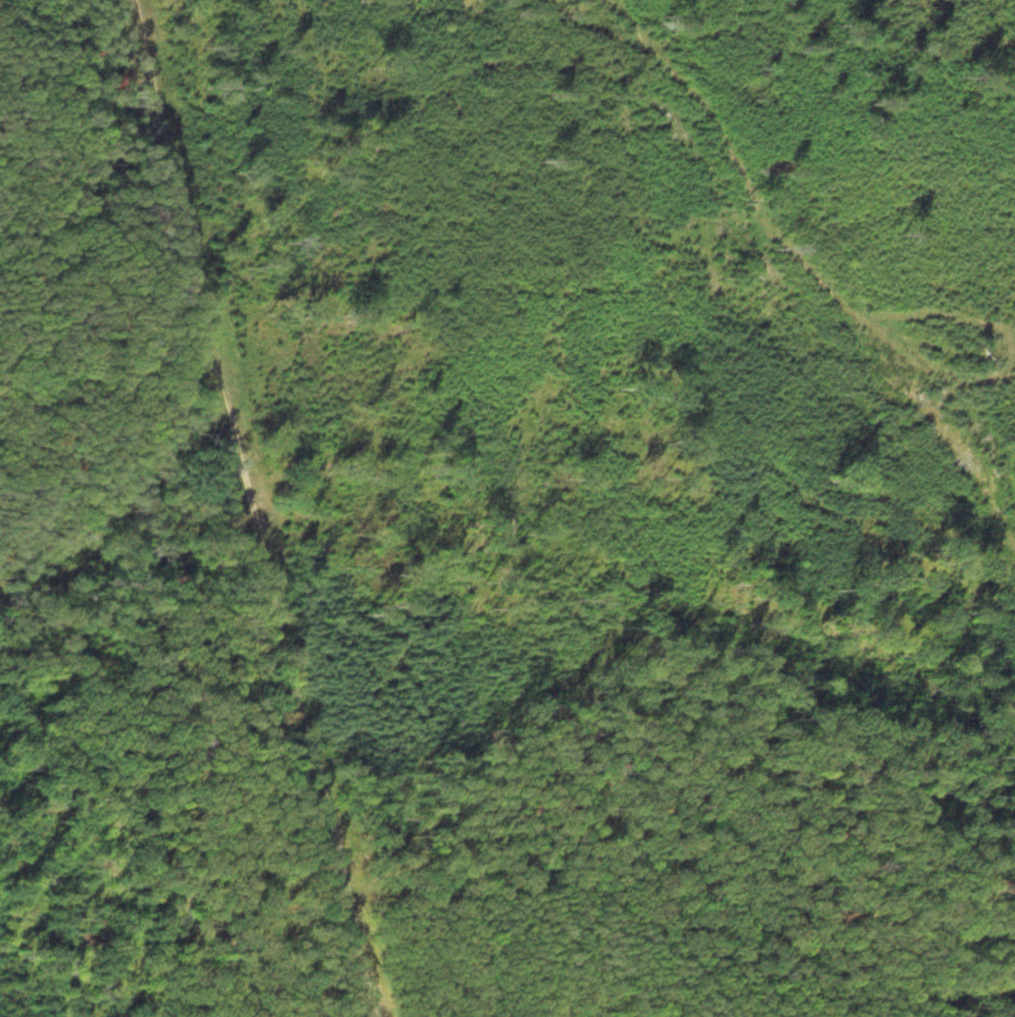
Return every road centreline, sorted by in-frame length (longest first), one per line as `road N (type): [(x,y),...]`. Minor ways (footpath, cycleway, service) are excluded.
road 1 (track): [(385,1016),(137,0)]

